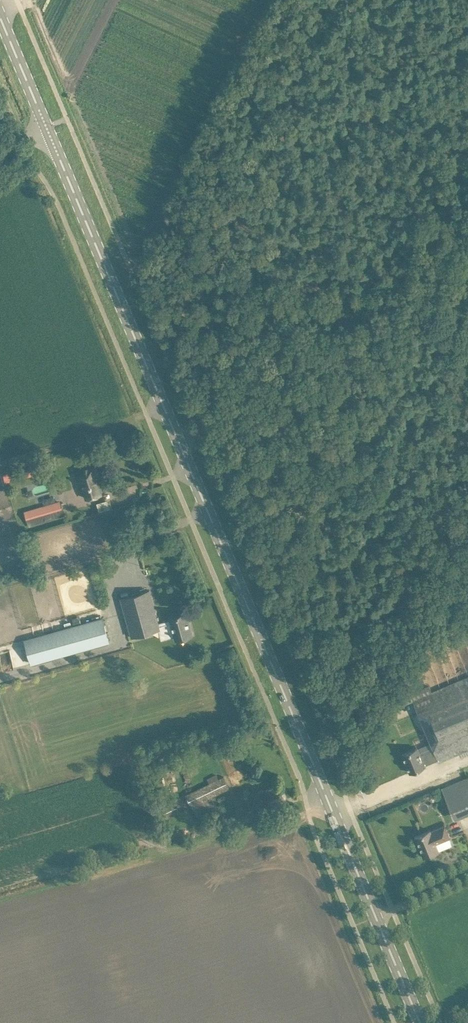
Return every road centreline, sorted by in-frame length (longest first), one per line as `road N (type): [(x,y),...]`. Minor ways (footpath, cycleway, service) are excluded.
road 1 (primary): [(420,1022),(47,127)]
road 2 (track): [(178,441),(199,432),(254,363),(310,314),(311,275),(274,157),(268,95),(269,56),(288,0)]
road 3 (track): [(467,113),(437,165),(429,189),(434,206),(418,244),(390,275),(310,314)]
road 4 (primary): [(47,127),(0,16)]

